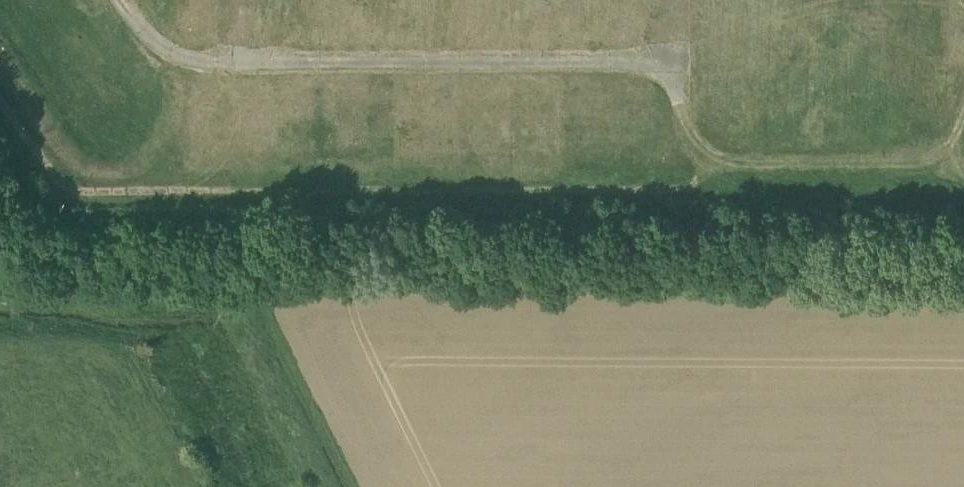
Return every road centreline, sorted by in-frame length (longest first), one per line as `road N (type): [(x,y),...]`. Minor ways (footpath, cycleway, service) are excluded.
road 1 (track): [(963,264),(5,284)]
road 2 (track): [(125,0),(155,42),(245,63),(658,57)]

